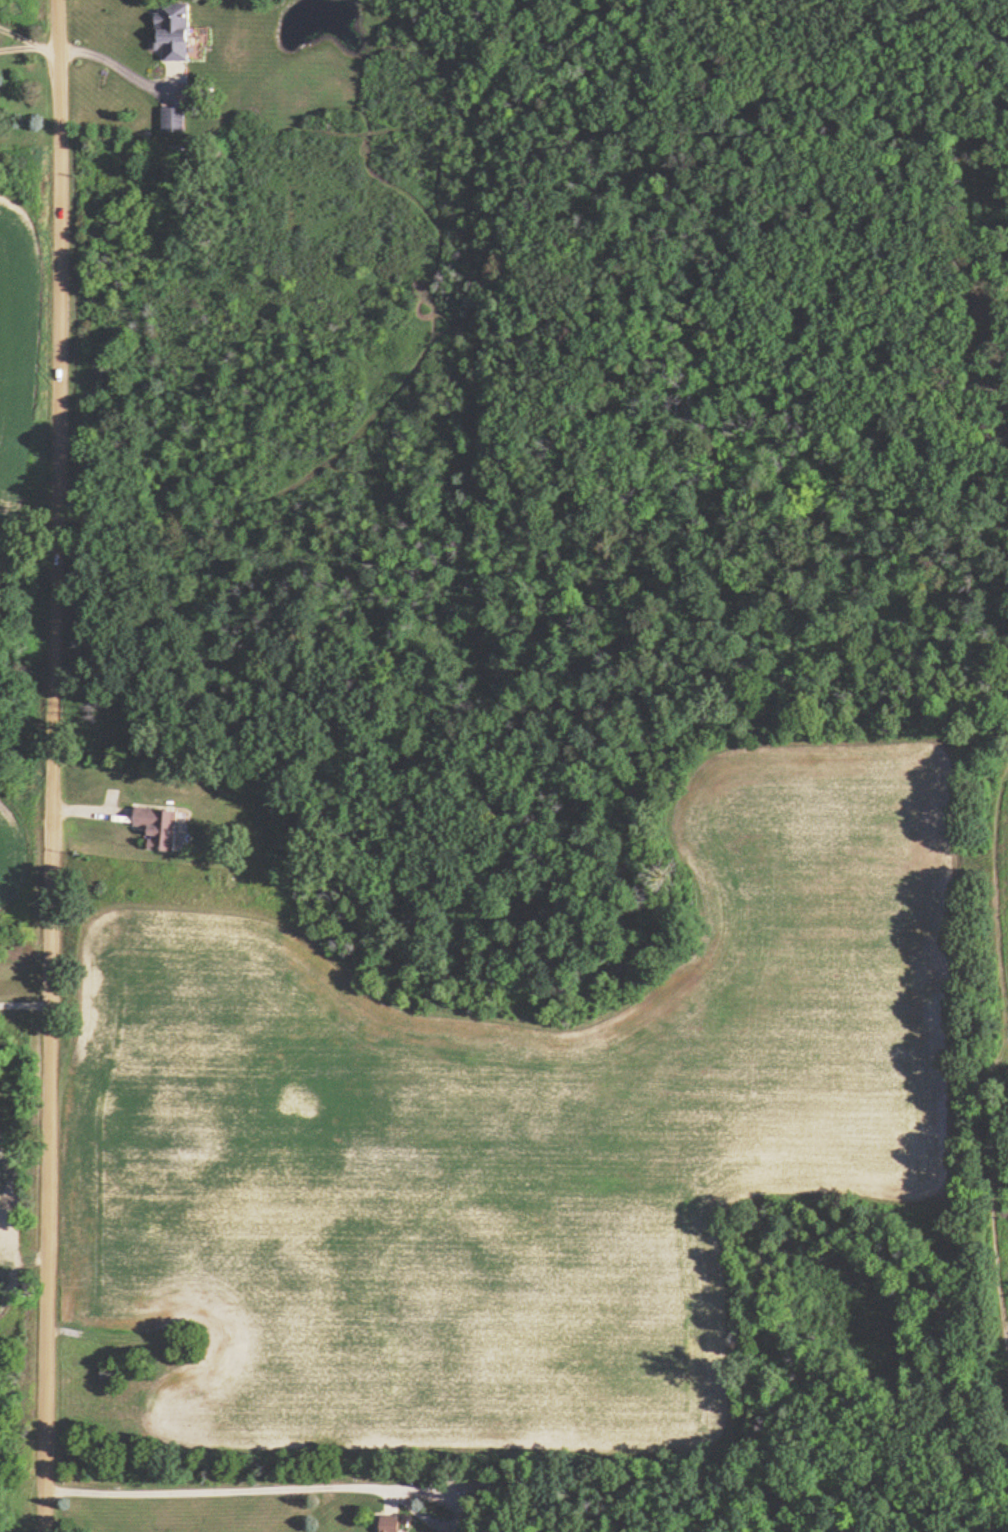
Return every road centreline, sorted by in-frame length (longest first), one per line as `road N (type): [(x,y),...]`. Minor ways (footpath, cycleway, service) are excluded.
road 1 (residential): [(43,1531),(54,0)]

